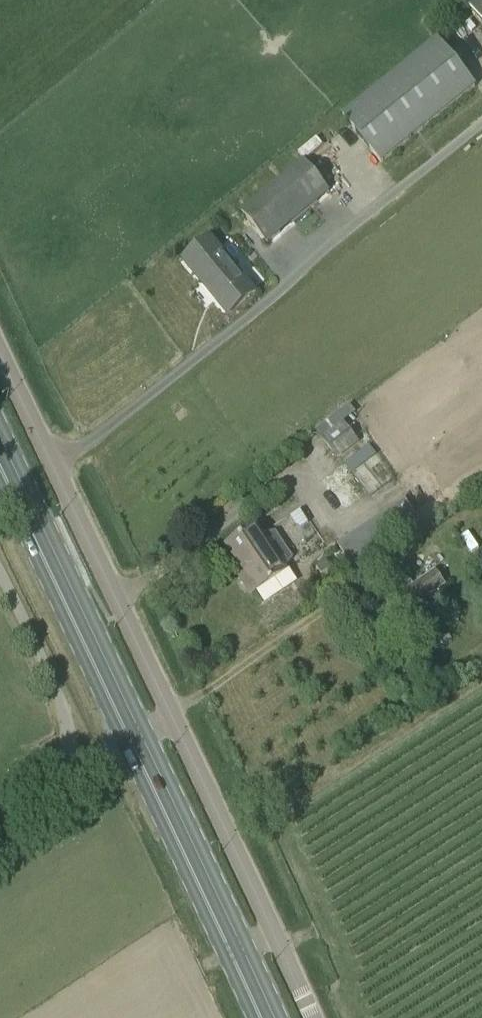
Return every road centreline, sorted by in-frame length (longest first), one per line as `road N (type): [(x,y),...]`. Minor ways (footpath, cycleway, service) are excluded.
road 1 (unclassified): [(312,1017),(0,352)]
road 2 (primary): [(257,1017),(0,465)]
road 3 (unclassified): [(58,699),(0,574)]

